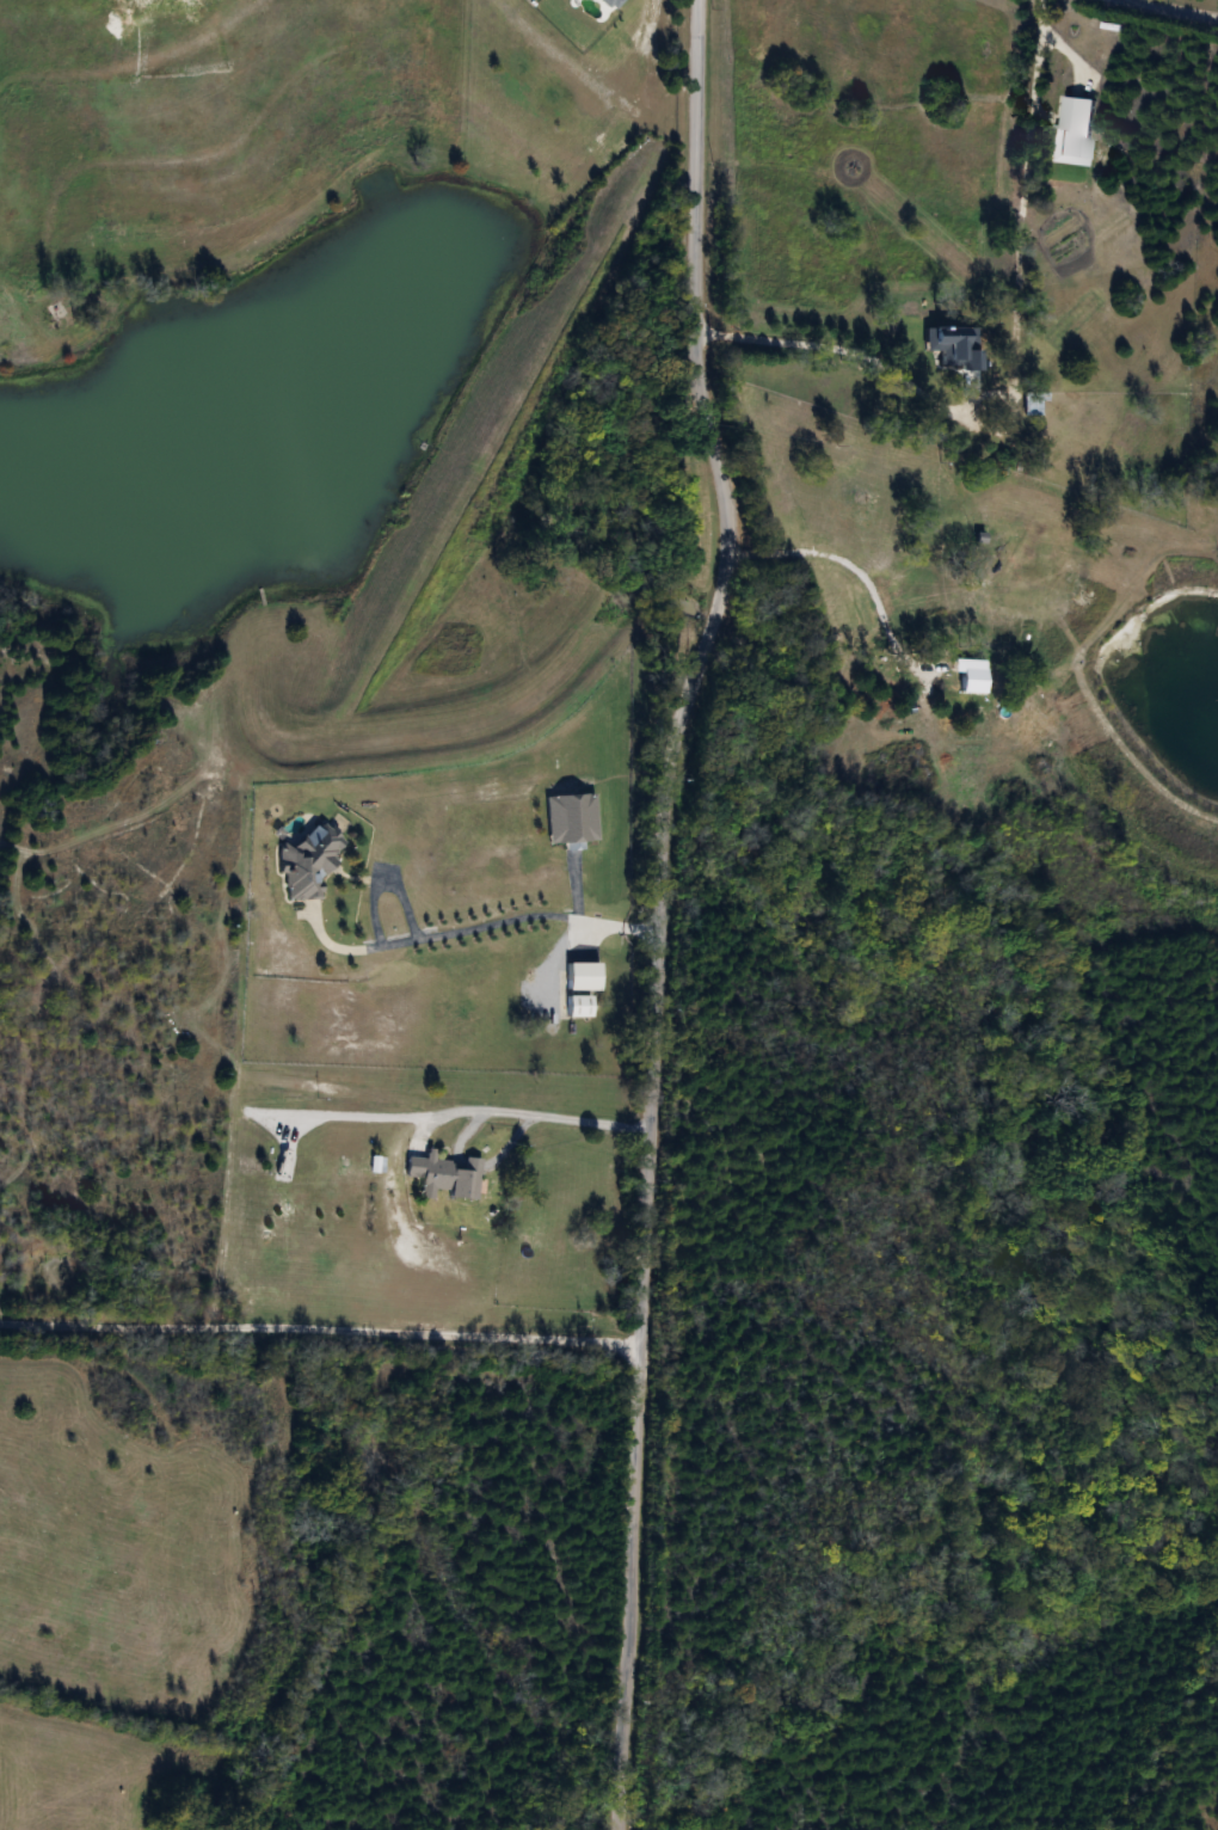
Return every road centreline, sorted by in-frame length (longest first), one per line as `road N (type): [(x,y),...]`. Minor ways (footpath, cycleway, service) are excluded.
road 1 (residential): [(625,1829),(642,1294),(673,733),(720,597),(728,536),(695,336),(697,0)]

